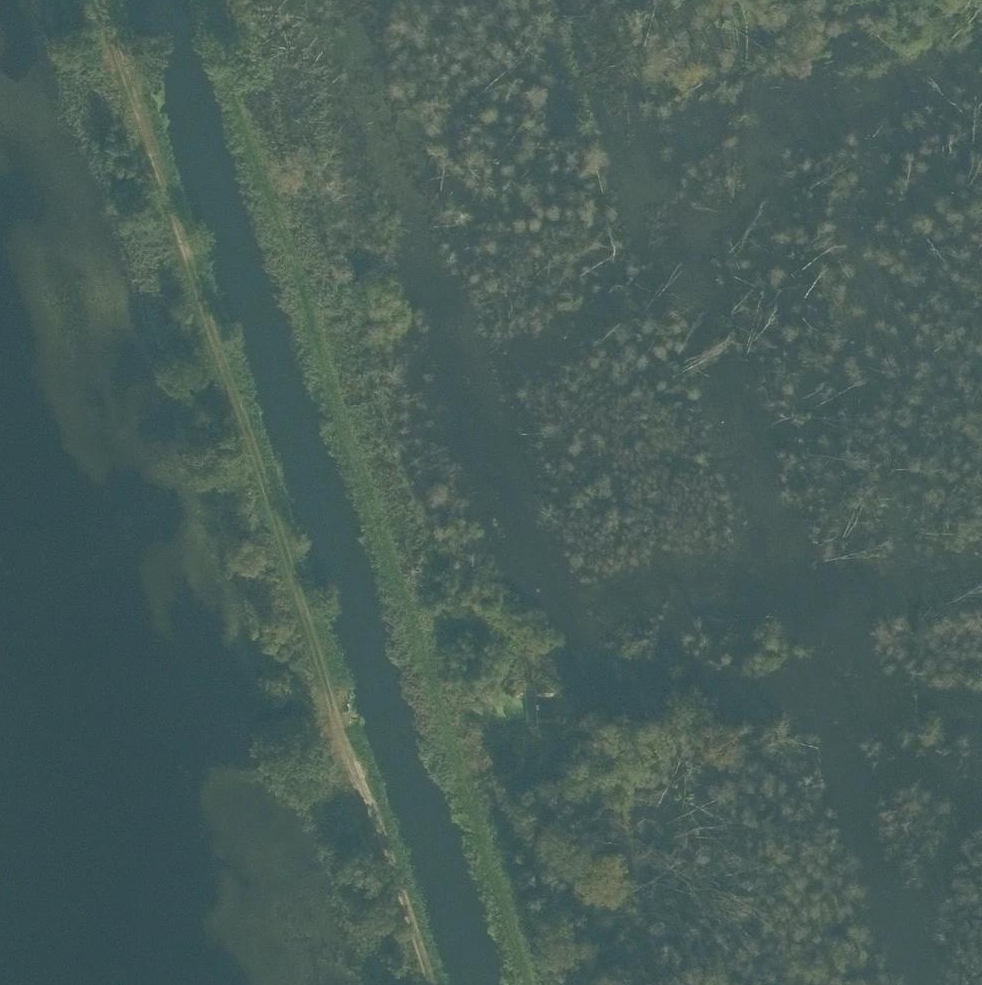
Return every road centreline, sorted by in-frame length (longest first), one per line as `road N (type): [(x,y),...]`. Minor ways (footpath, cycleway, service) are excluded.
road 1 (track): [(411,984),(78,0)]

